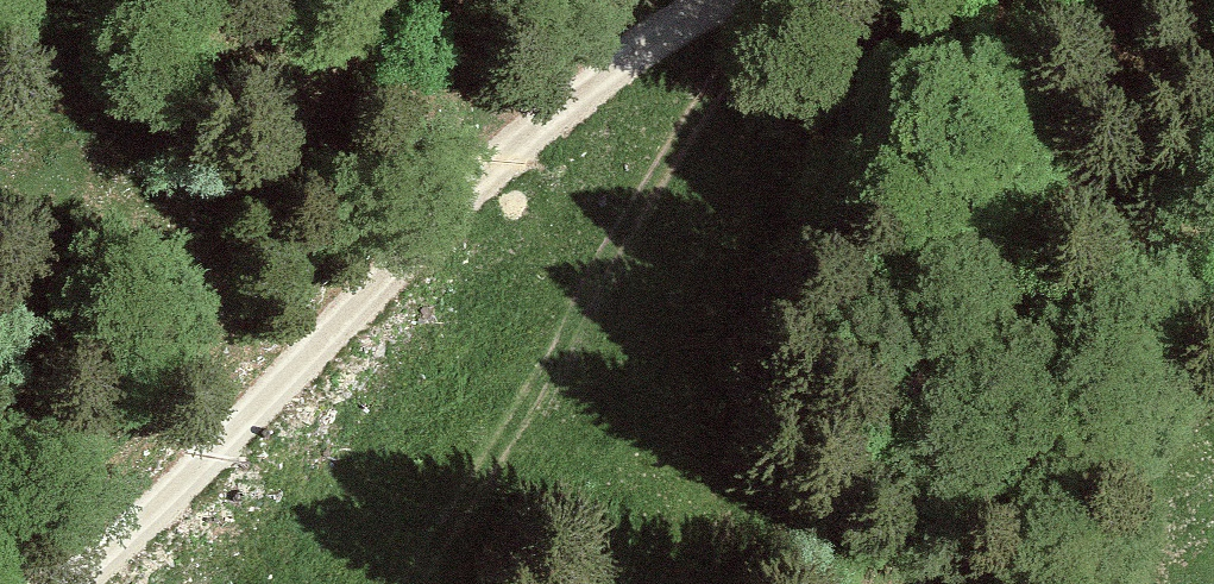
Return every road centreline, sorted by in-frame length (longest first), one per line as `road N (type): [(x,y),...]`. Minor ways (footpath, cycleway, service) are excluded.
road 1 (track): [(59,583),(288,379),(521,142),(657,38),(728,0)]
road 2 (track): [(421,583),(646,243),(725,79),(747,0)]

